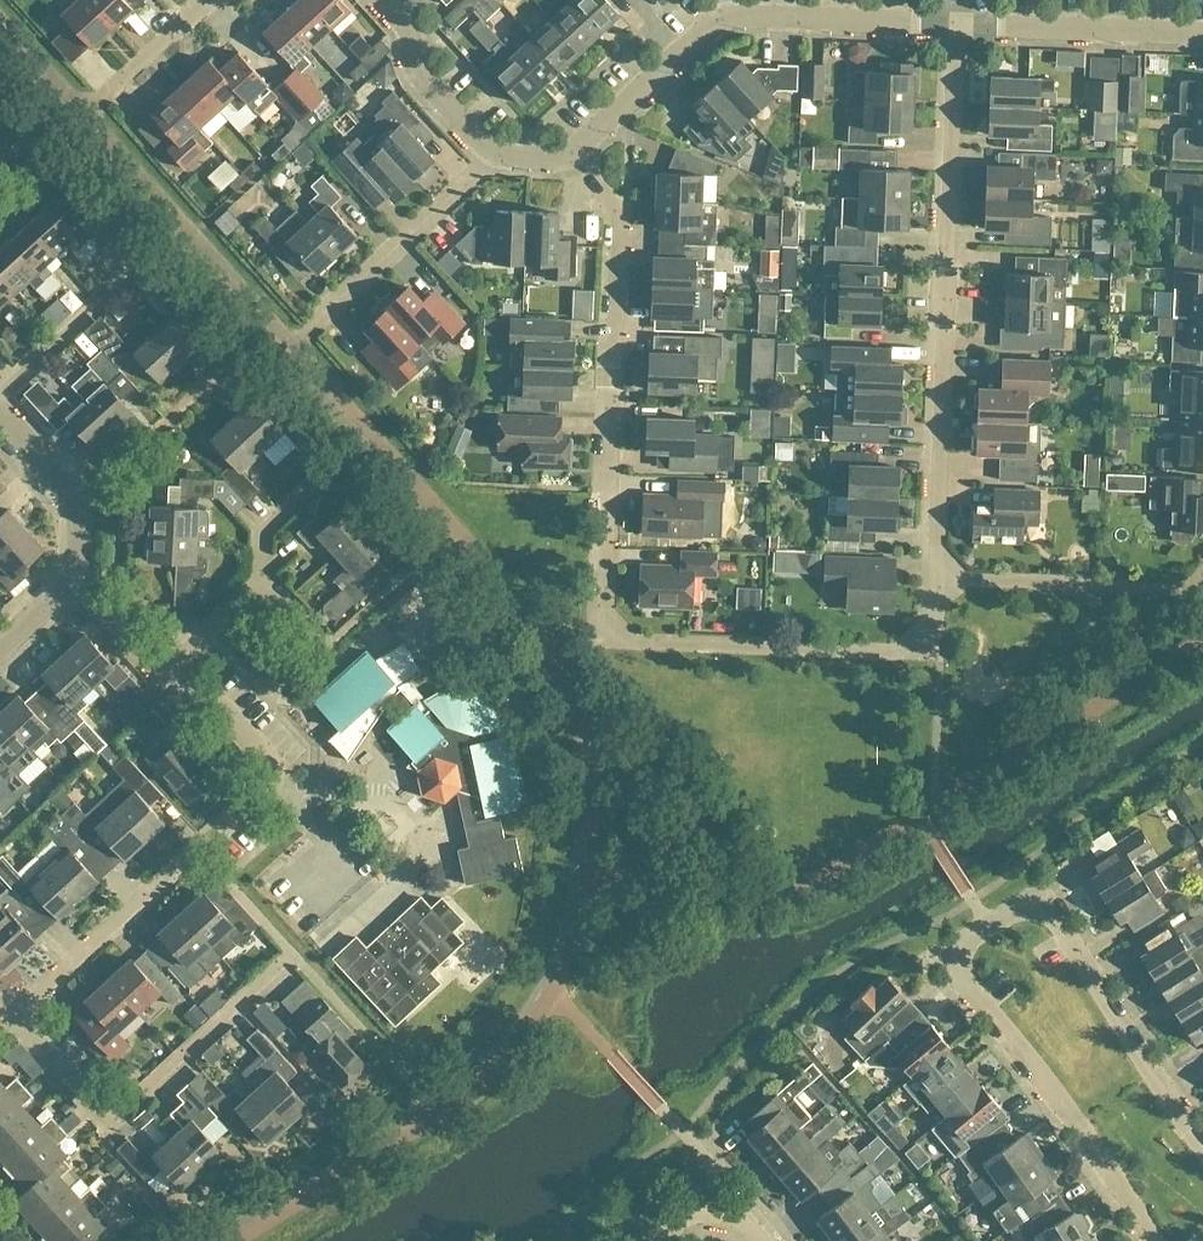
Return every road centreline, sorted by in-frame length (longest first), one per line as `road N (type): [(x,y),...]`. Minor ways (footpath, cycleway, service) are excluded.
road 1 (residential): [(930,585),(928,655),(605,642),(620,216),(567,158)]
road 2 (residential): [(954,28),(930,585)]
road 3 (residential): [(13,1019),(266,789),(269,765),(215,702),(177,699),(156,676)]
road 4 (unclassified): [(567,158),(726,19),(954,28)]
road 5 (residential): [(1150,1240),(1082,1130),(946,963),(985,929)]
road 6 (residential): [(13,1019),(110,1123),(294,957)]
road 7 (residential): [(1202,1147),(1038,900),(985,929)]
road 8 (residential): [(293,348),(495,157)]
road 9 (residential): [(930,585),(1177,590),(1202,573)]
road 10 (unclassified): [(954,28),(1202,36)]
road 11 (unclassified): [(383,0),(405,26),(422,81),(495,157)]
road 12 (residential): [(0,394),(145,261)]
road 13 (residential): [(72,583),(77,506),(0,419)]
road 14 (residential): [(85,116),(210,0)]
road 15 (residential): [(156,676),(261,575)]
road 16 (residential): [(261,575),(263,533),(331,469)]
road 17 (residential): [(156,676),(72,583)]

